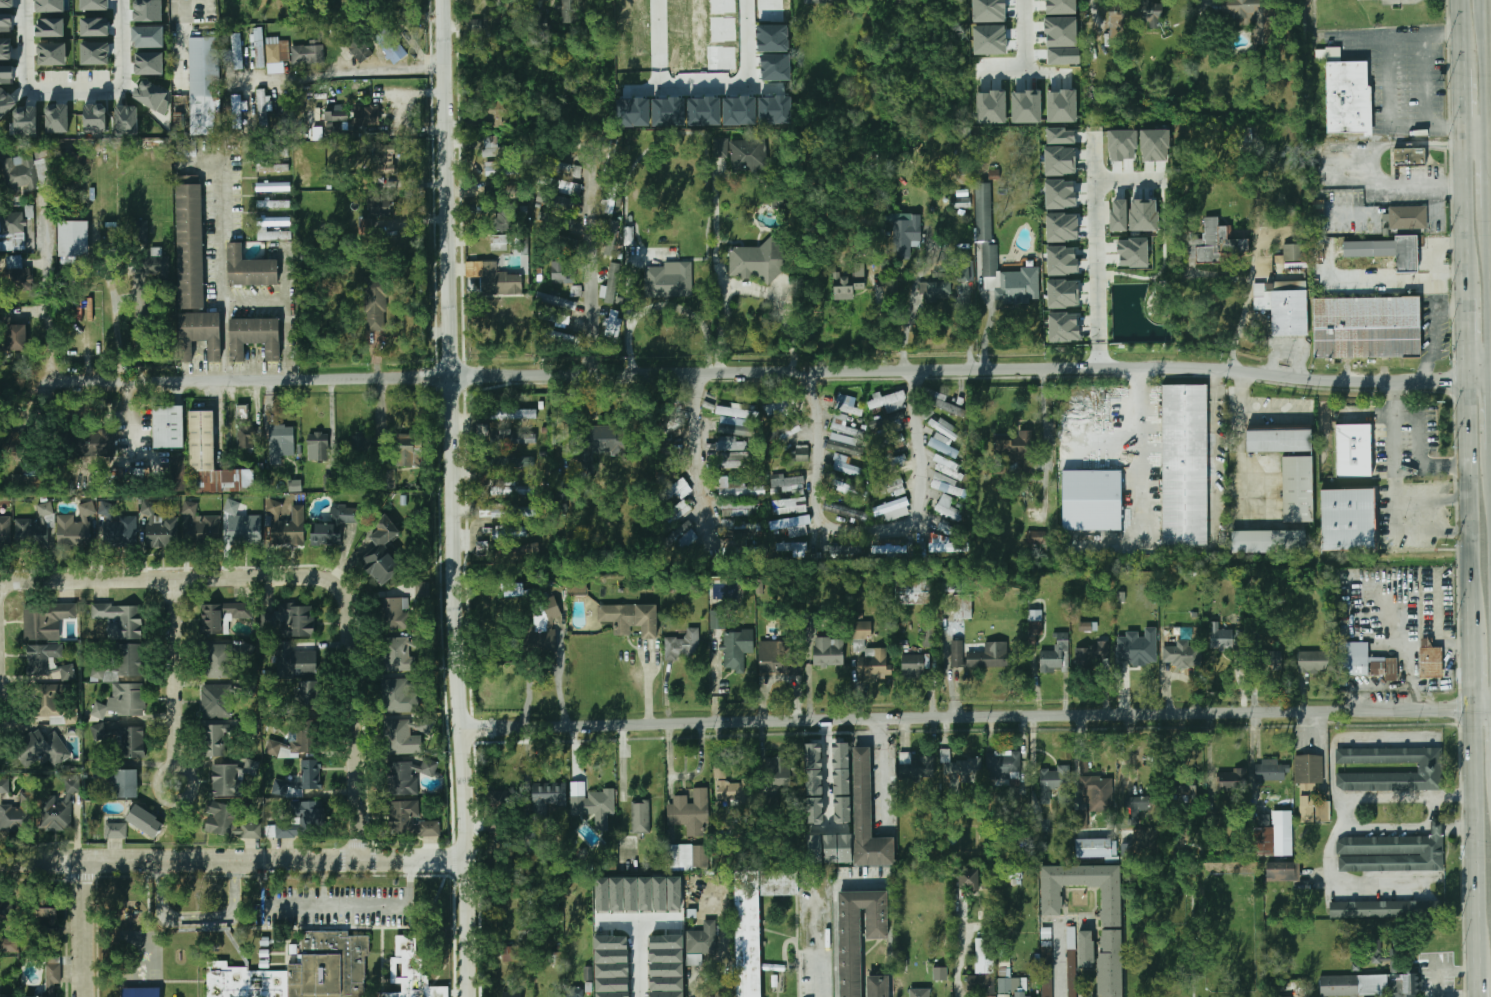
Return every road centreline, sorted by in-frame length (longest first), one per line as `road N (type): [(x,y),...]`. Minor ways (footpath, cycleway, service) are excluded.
road 1 (residential): [(1465,379),(1136,365),(47,385)]
road 2 (residential): [(1490,709),(464,728)]
road 3 (tertiary): [(469,996),(443,0)]
road 4 (residential): [(360,859),(352,615),(344,587),(311,577),(0,582)]
road 5 (residential): [(468,859),(0,863)]
road 6 (primary): [(1473,710),(1479,975)]
road 7 (primary): [(1465,379),(1473,635)]
road 8 (residential): [(174,786),(170,580)]
road 9 (primary): [(1490,157),(1487,0)]
road 10 (primary): [(1464,127),(1464,280)]
road 11 (residential): [(83,996),(82,862)]

